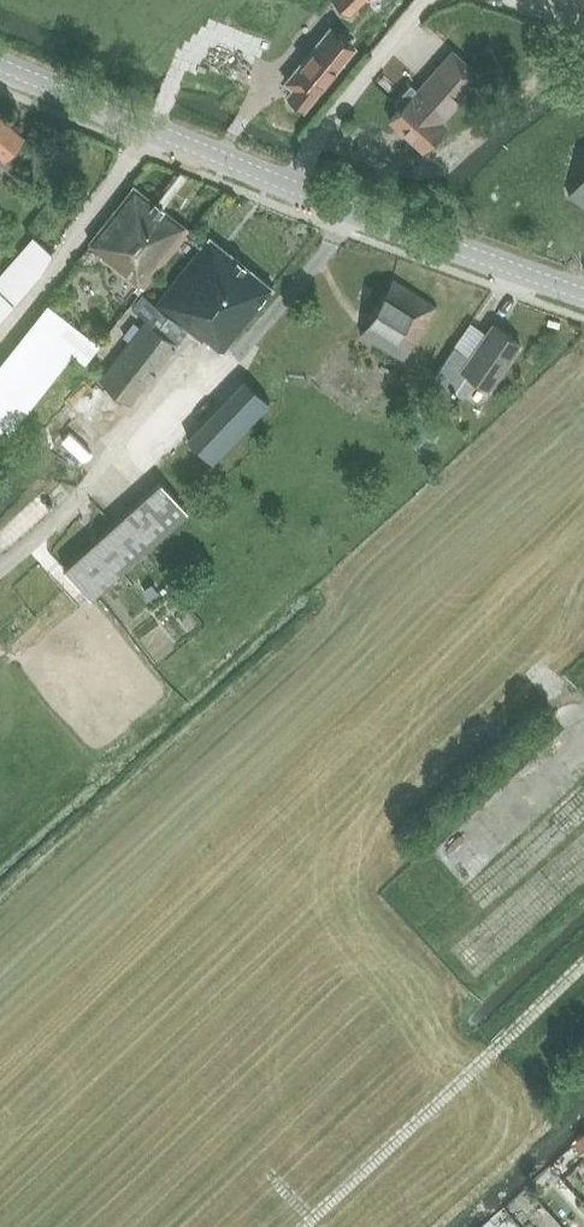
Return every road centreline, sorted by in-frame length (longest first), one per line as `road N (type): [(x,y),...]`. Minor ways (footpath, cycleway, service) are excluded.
road 1 (tertiary): [(583,282),(219,154),(0,63)]

